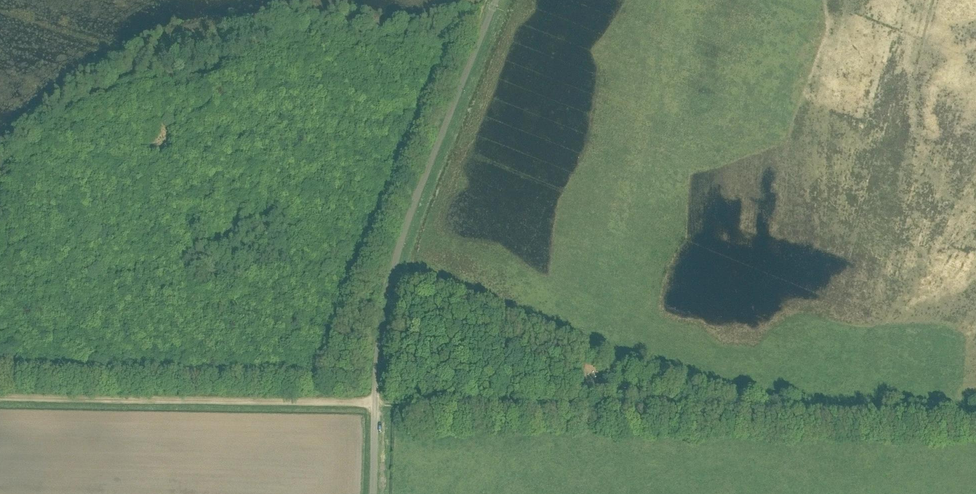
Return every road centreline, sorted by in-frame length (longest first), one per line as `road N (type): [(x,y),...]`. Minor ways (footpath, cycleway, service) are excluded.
road 1 (track): [(975,414),(0,398)]
road 2 (unclassified): [(372,493),(378,363),(393,265),(497,0)]
road 3 (track): [(392,274),(604,358)]

